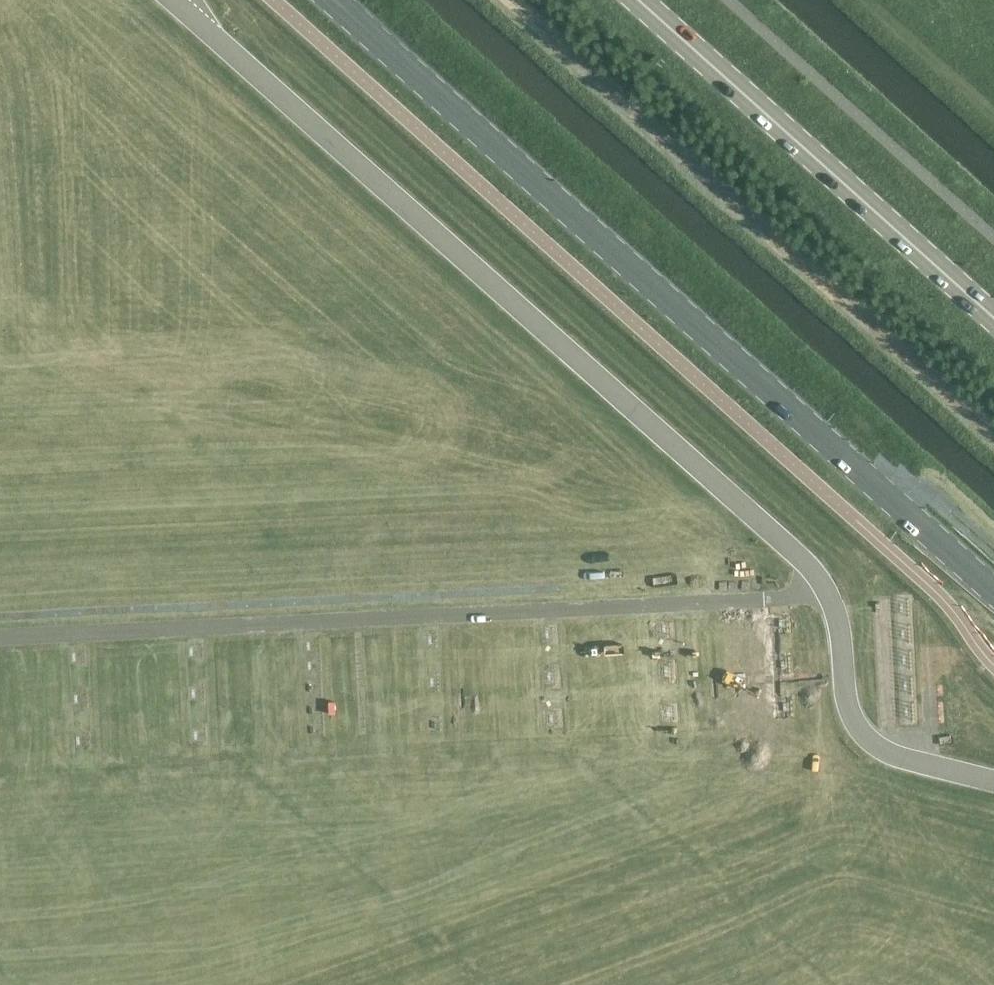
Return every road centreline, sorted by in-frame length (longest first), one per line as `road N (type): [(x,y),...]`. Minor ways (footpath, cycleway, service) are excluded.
road 1 (tertiary): [(993,594),(333,0)]
road 2 (secondary): [(639,0),(993,318)]

